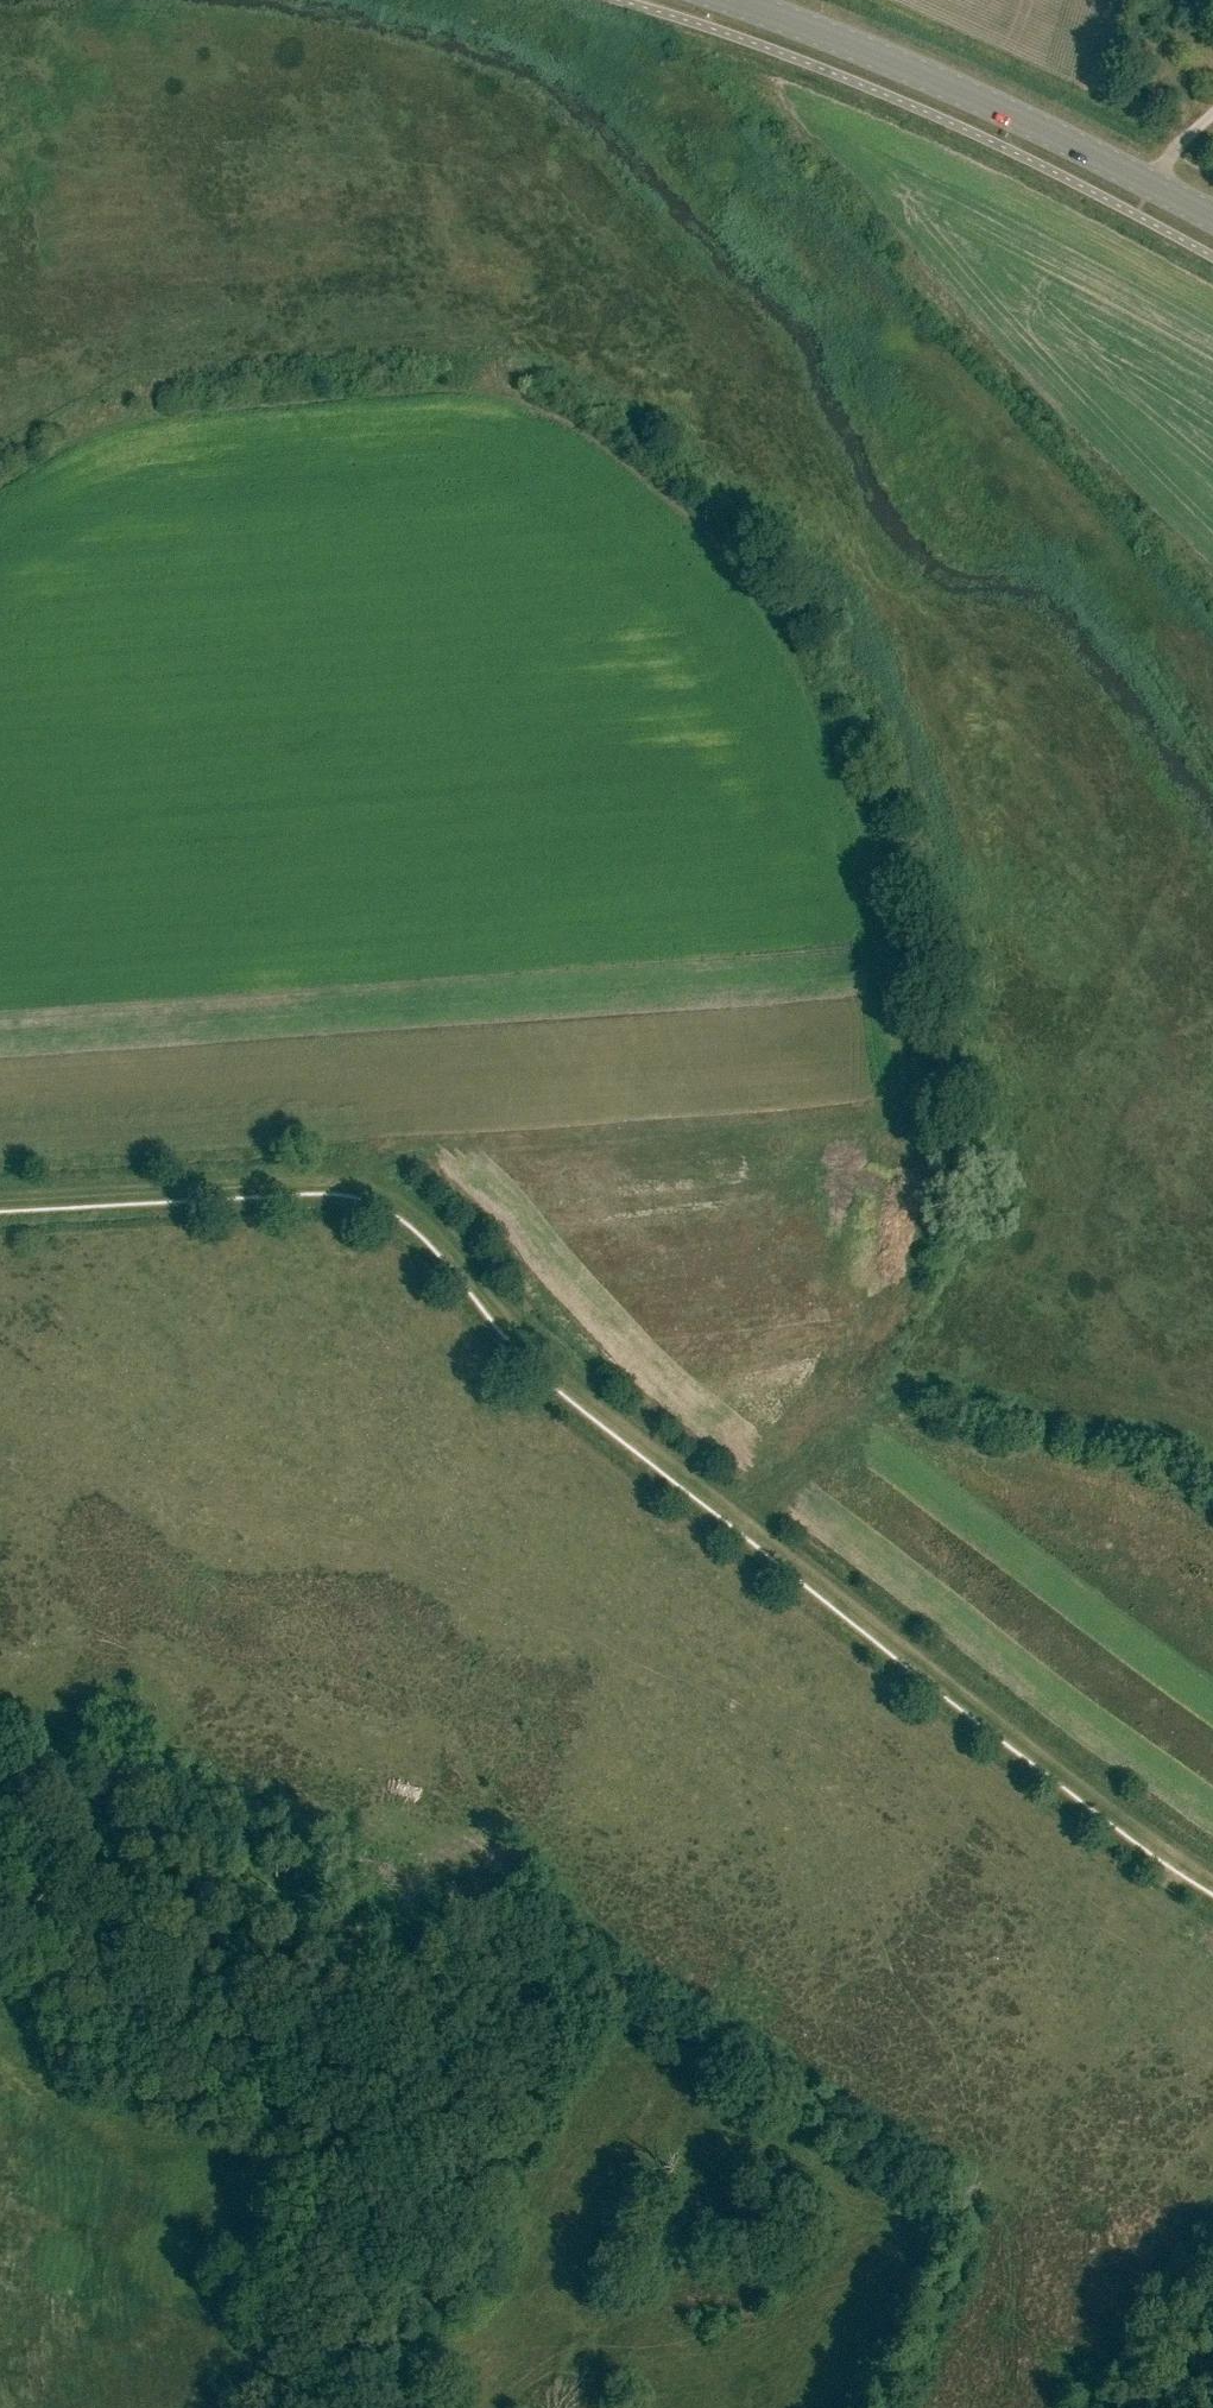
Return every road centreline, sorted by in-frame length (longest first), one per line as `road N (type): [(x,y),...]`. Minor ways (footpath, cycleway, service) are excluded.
road 1 (track): [(0,1202),(301,1182),(376,1197),(425,1228),(559,1373),(713,1500),(999,1728),(1212,1881)]
road 2 (primary): [(724,0),(822,31),(1212,215)]

